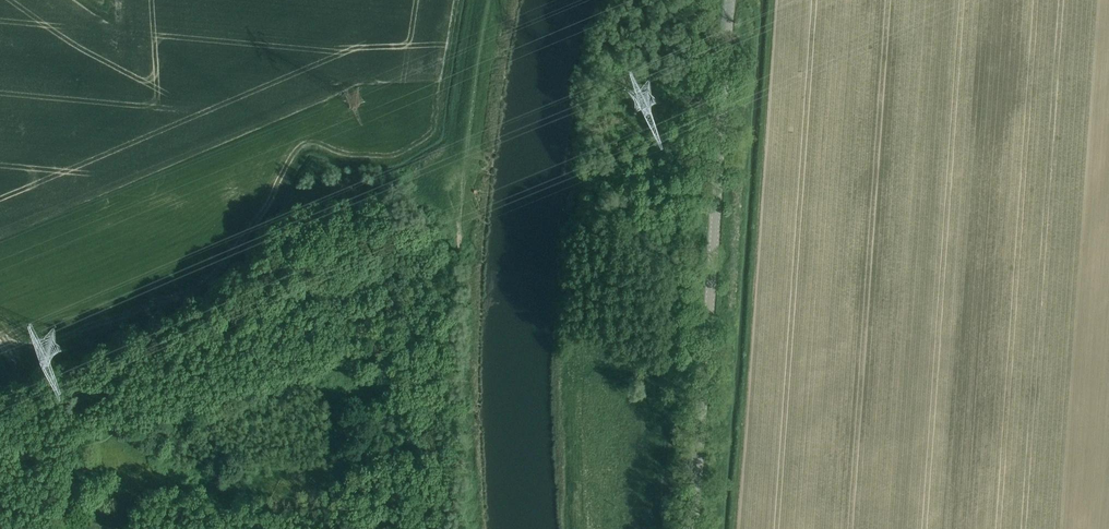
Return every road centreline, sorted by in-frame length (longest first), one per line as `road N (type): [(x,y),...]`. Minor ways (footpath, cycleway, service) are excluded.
road 1 (unclassified): [(693,528),(731,0)]

